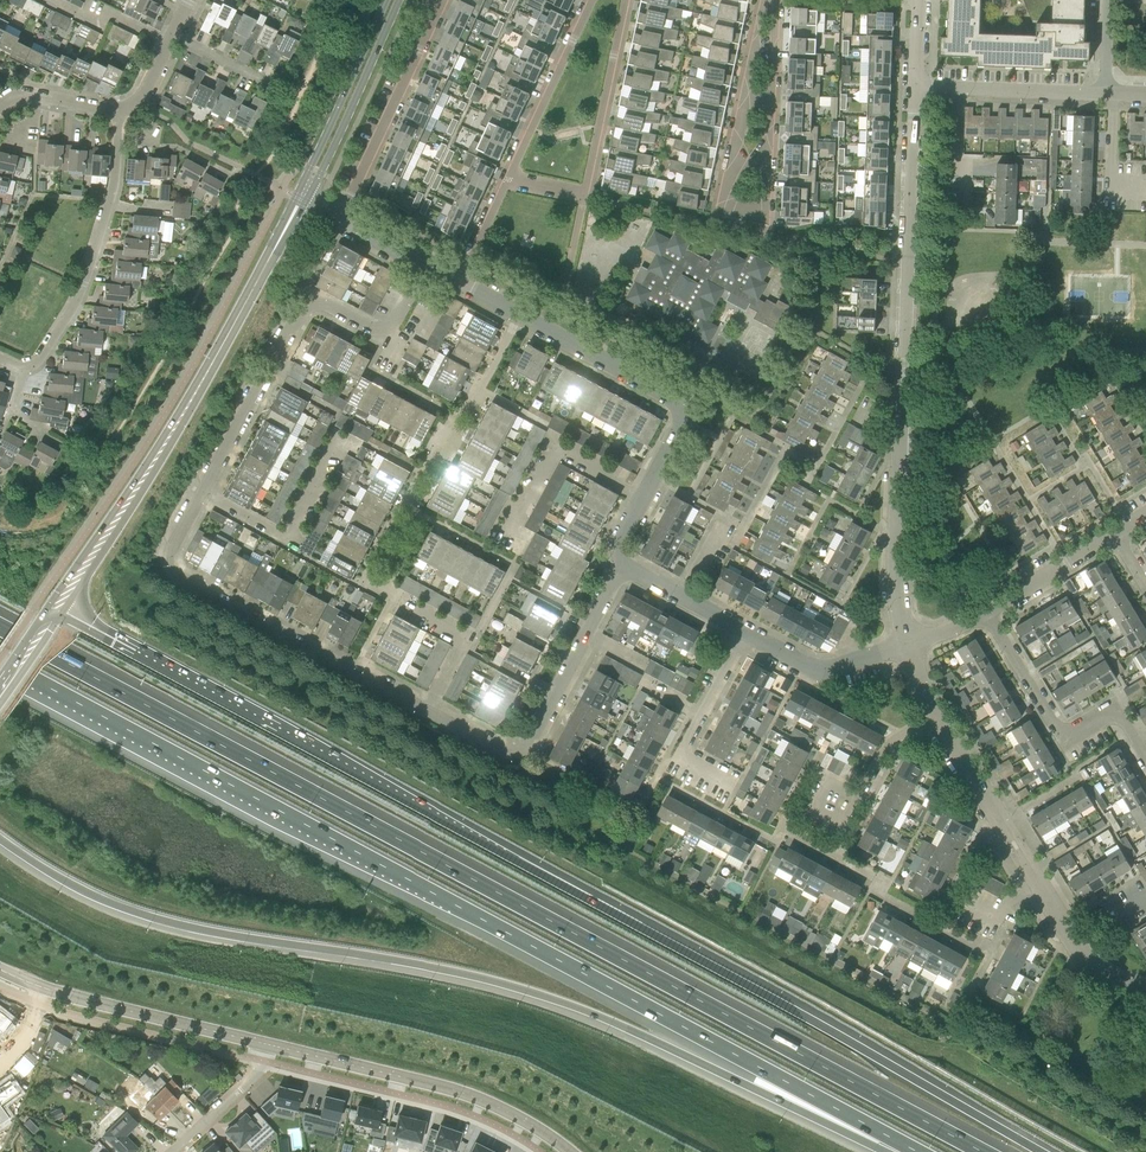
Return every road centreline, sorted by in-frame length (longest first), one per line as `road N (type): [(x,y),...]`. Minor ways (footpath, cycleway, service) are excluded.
road 1 (motorway): [(1043,1151),(51,610)]
road 2 (motorway): [(983,1151),(0,624)]
road 3 (motorway): [(0,662),(920,1151)]
road 4 (motorway): [(0,839),(88,895),(139,914),(532,992),(920,1151)]
road 5 (residential): [(525,747),(509,755),(168,572),(165,561),(308,296),(376,332),(389,328),(423,265)]
road 6 (residential): [(908,644),(898,568),(916,85)]
road 7 (residential): [(761,0),(717,208),(768,219),(779,0)]
road 8 (residential): [(623,566),(616,547),(692,409),(459,284)]
road 9 (residential): [(1145,992),(1098,974),(1075,947),(924,689),(908,644)]
road 10 (tertiary): [(51,610),(126,504),(274,251)]
road 11 (tertiary): [(572,1151),(521,1117),(461,1093),(275,1047)]
road 12 (residential): [(0,358),(25,369),(39,360),(74,306),(114,186),(119,112)]
road 13 (tertiary): [(275,1047),(65,996),(0,970)]
road 14 (residential): [(508,183),(583,198),(628,0)]
road 15 (residential): [(1145,756),(1117,708),(1063,740),(986,614)]
road 16 (residential): [(339,220),(443,0)]
road 17 (tertiary): [(307,201),(399,0)]
road 18 (tertiary): [(385,0),(296,196)]
road 19 (residential): [(525,747),(623,566)]
road 20 (residential): [(592,0),(508,183)]
road 21 (residential): [(1104,91),(916,85)]
road 22 (residential): [(908,644),(817,671),(745,632)]
road 23 (residential): [(1117,534),(986,614)]
road 24 (residential): [(172,1151),(258,1076),(275,1047)]
road 25 (residential): [(678,760),(745,632)]
road 26 (residential): [(745,632),(623,566)]
road 27 (residential): [(0,105),(31,94),(119,112)]

